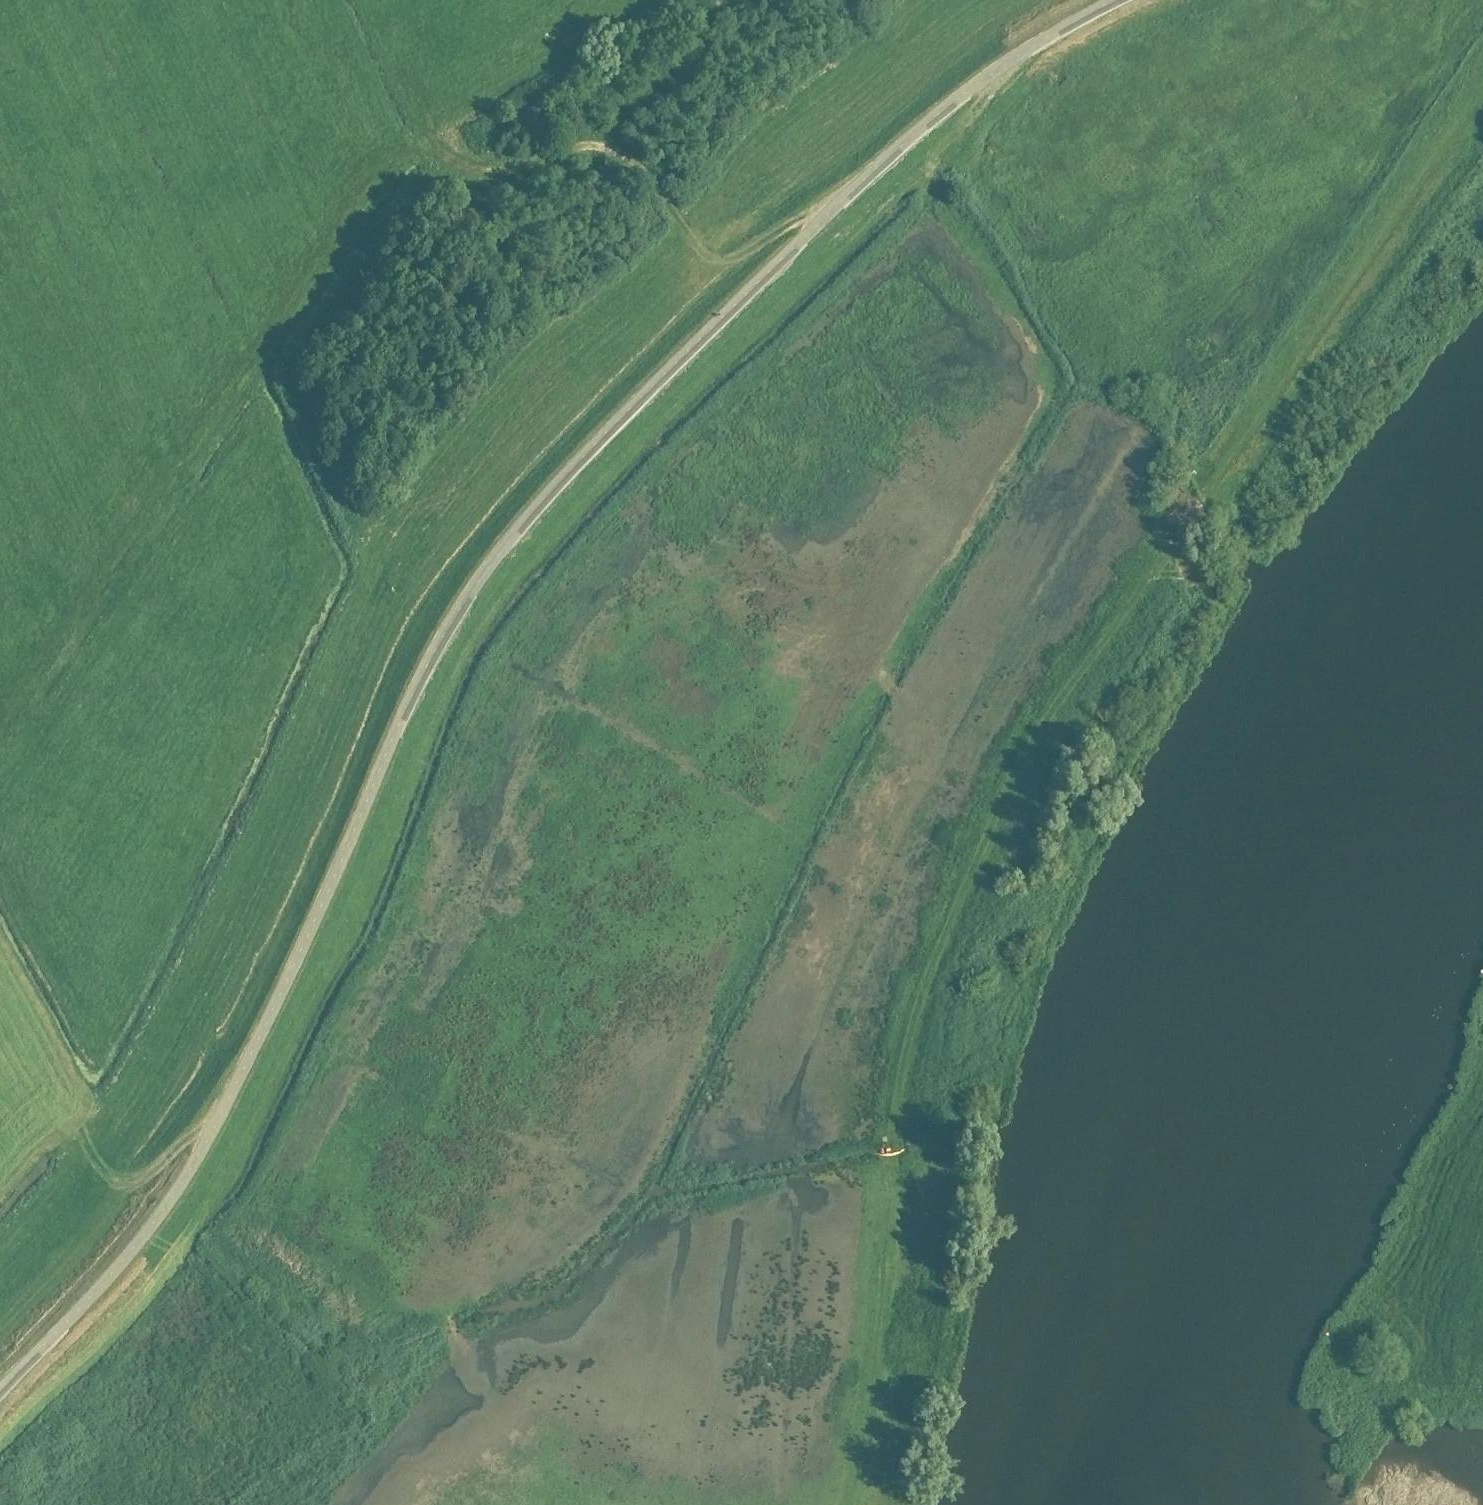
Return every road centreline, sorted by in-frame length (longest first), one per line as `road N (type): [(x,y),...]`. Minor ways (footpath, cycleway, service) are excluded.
road 1 (unclassified): [(0,1393),(183,1183),(310,929),(426,662),(516,531),(660,379),(931,118),(1013,58),(1118,0)]
road 2 (track): [(825,218),(794,222),(721,259),(691,244),(640,175),(611,154),(584,149),(502,161),(444,153)]

